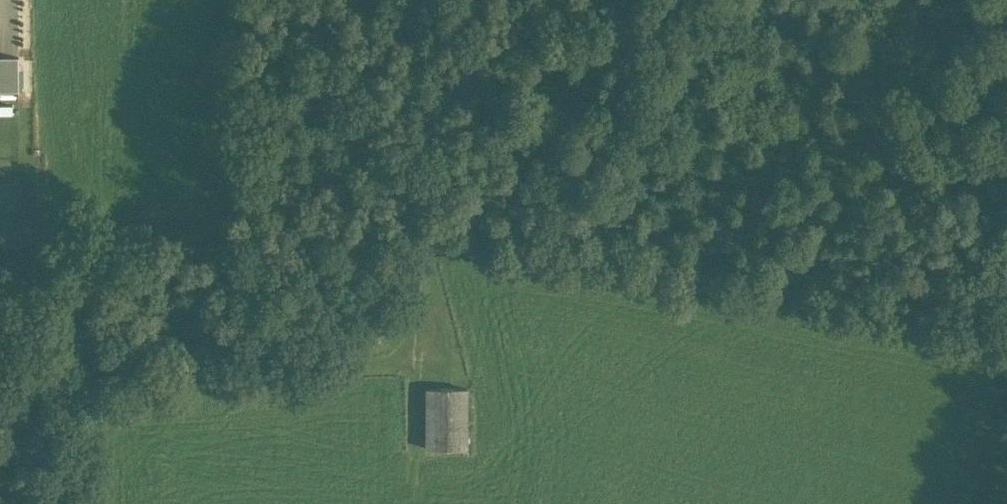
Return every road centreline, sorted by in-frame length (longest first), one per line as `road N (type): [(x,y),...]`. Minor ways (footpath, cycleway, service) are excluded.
road 1 (track): [(429,0),(431,218)]

